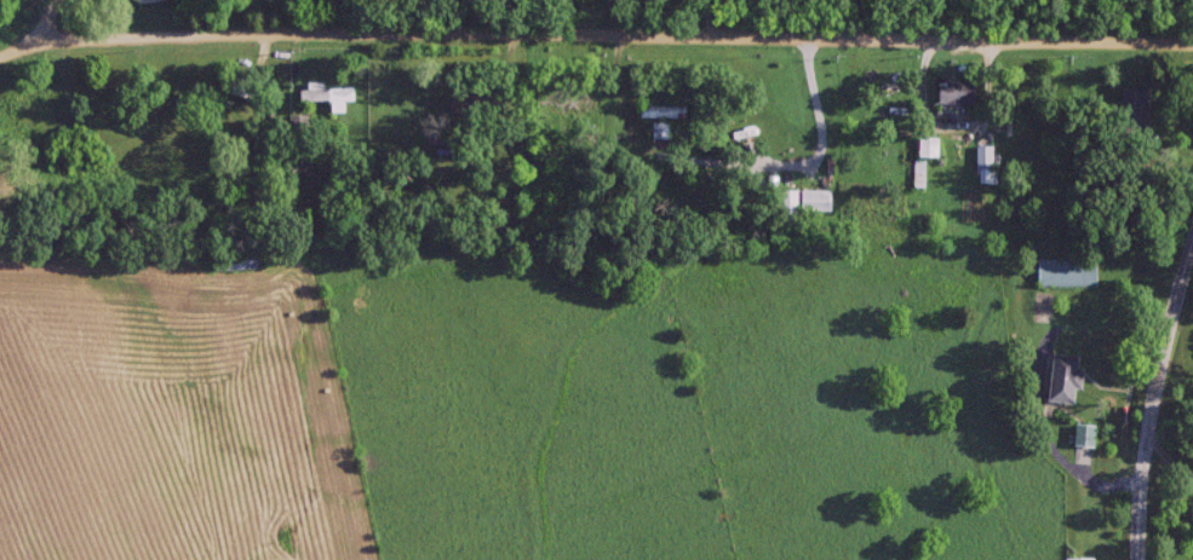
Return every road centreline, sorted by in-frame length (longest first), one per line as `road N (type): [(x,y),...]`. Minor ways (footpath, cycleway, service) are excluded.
road 1 (residential): [(13,47),(134,31),(1192,42)]
road 2 (residential): [(1192,235),(1148,422),(1140,559)]

